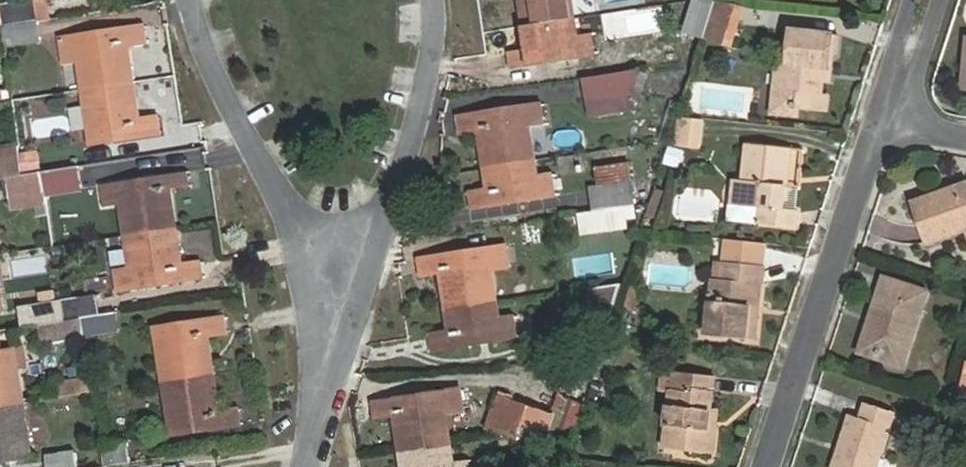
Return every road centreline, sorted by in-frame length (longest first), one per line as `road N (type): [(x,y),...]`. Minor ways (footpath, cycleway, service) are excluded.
road 1 (residential): [(892,105),(772,466)]
road 2 (residential): [(345,317),(408,149),(428,0)]
road 3 (residential): [(228,83),(345,317)]
road 4 (residential): [(308,466),(345,317)]

